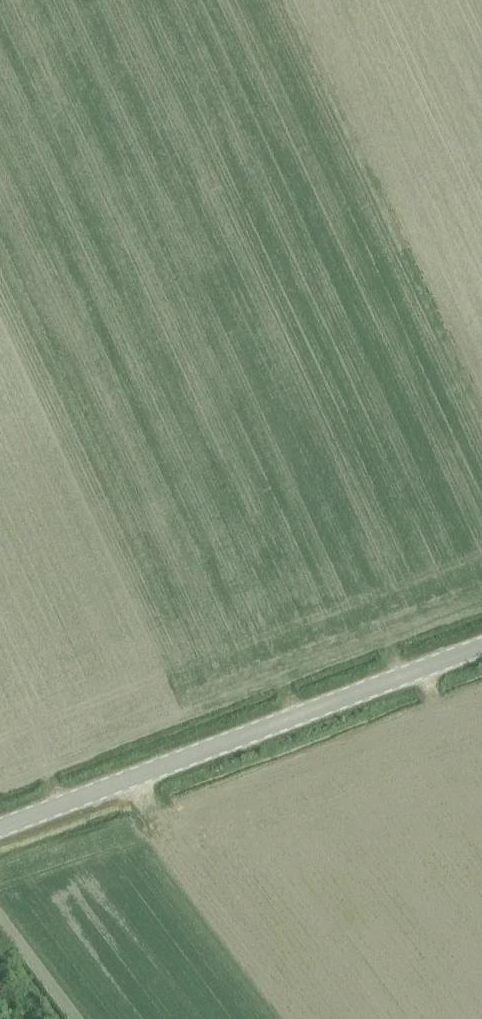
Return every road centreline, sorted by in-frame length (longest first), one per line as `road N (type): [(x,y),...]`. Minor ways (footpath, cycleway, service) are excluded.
road 1 (tertiary): [(0,827),(481,643)]

